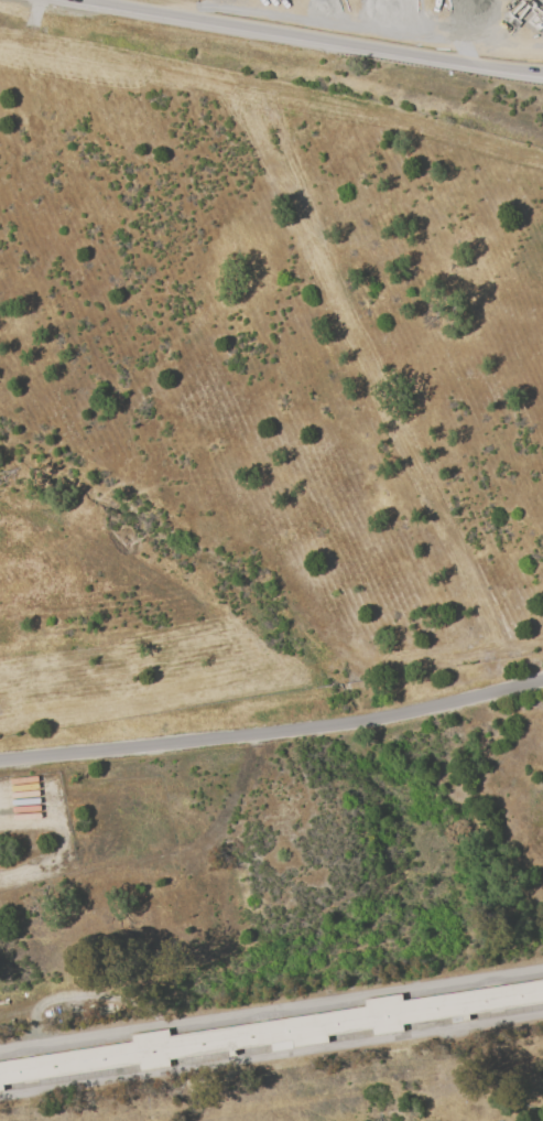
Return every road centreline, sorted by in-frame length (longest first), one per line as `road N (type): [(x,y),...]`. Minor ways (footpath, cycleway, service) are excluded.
road 1 (primary): [(78,0),(542,71)]

